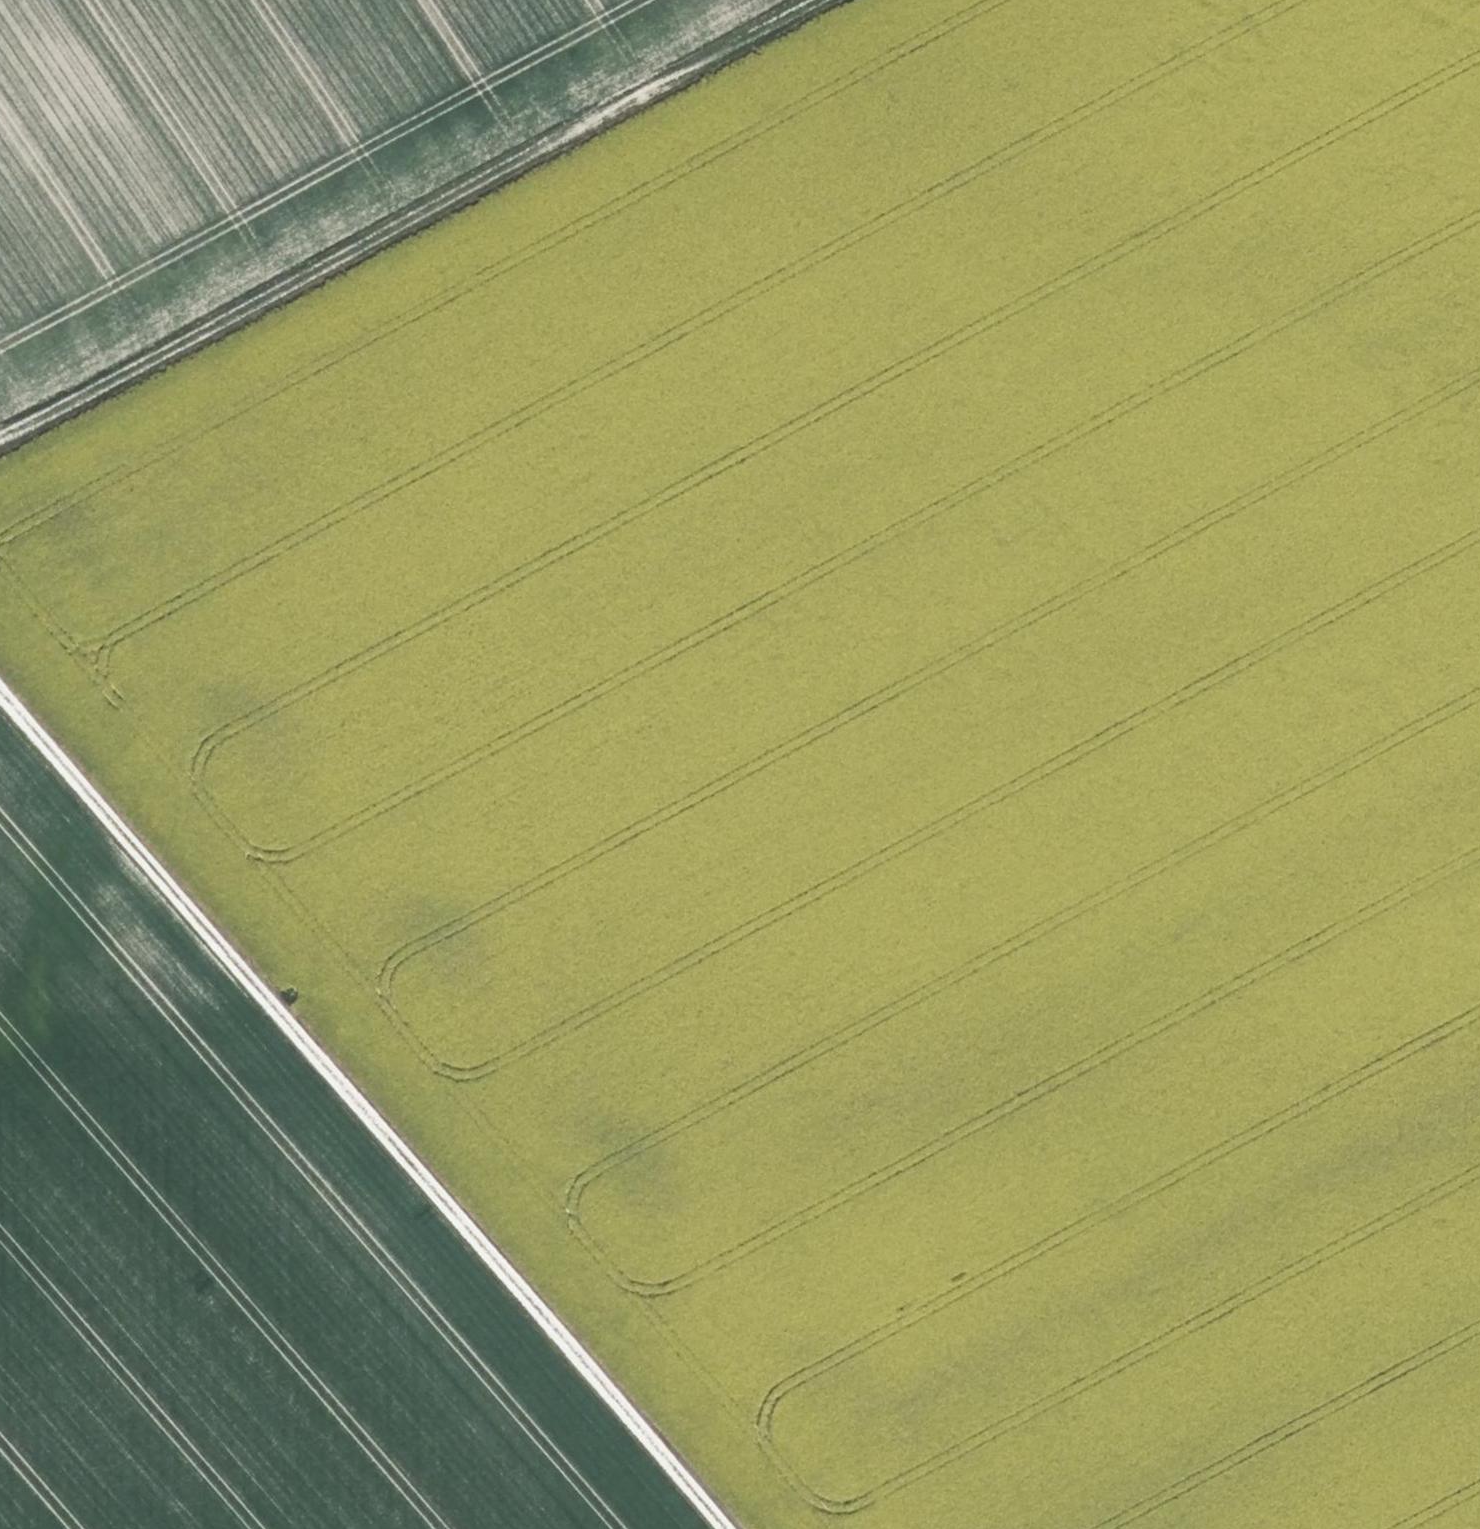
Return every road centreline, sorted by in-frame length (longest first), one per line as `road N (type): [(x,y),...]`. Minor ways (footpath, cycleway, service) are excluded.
road 1 (track): [(0,690),(726,1528)]
road 2 (track): [(816,0),(0,441)]

